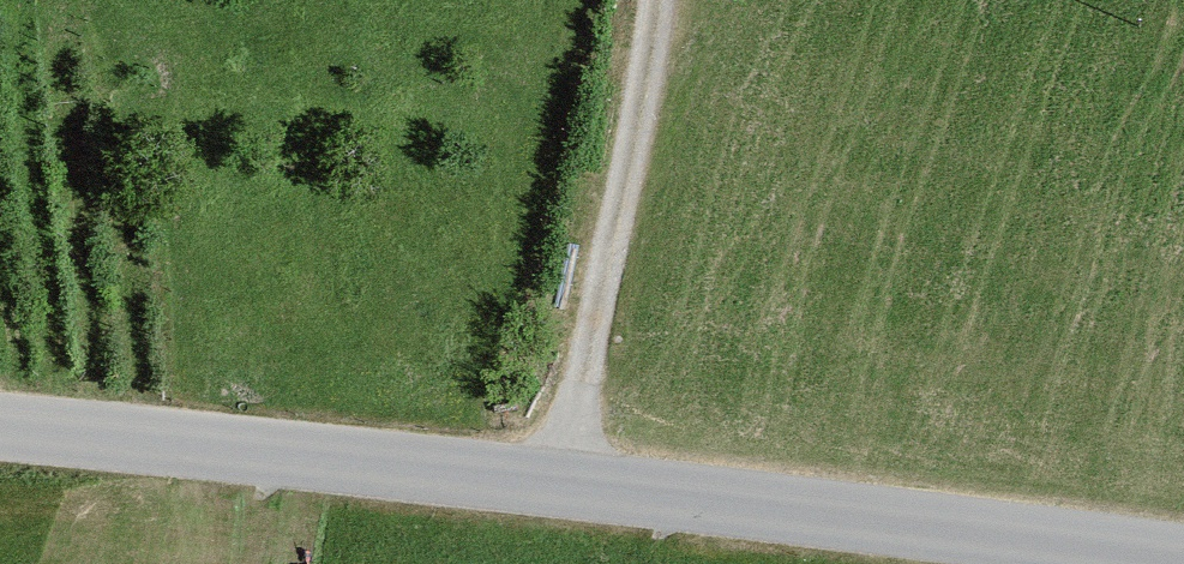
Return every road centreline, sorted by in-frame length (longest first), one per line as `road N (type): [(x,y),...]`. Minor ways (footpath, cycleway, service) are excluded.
road 1 (tertiary): [(0,428),(555,485),(1160,563)]
road 2 (track): [(555,485),(658,0)]

